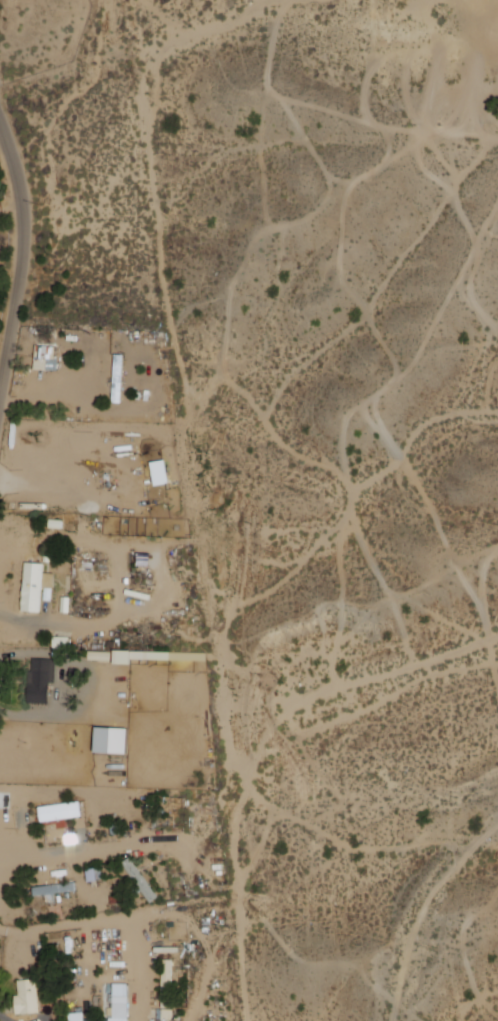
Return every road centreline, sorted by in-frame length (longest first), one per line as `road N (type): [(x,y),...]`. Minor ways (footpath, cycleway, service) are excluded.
road 1 (tertiary): [(0,117),(20,181),(26,251),(0,406)]

